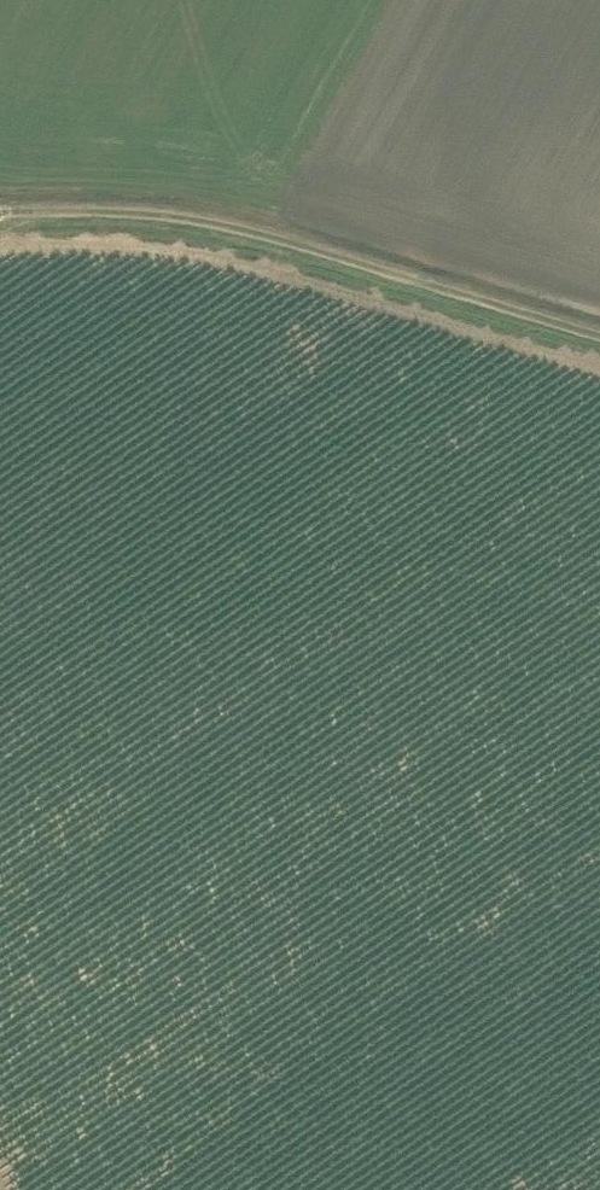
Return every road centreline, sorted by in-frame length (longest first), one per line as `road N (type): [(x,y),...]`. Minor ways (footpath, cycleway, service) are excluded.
road 1 (track): [(599,326),(274,225),(133,203),(0,206)]

